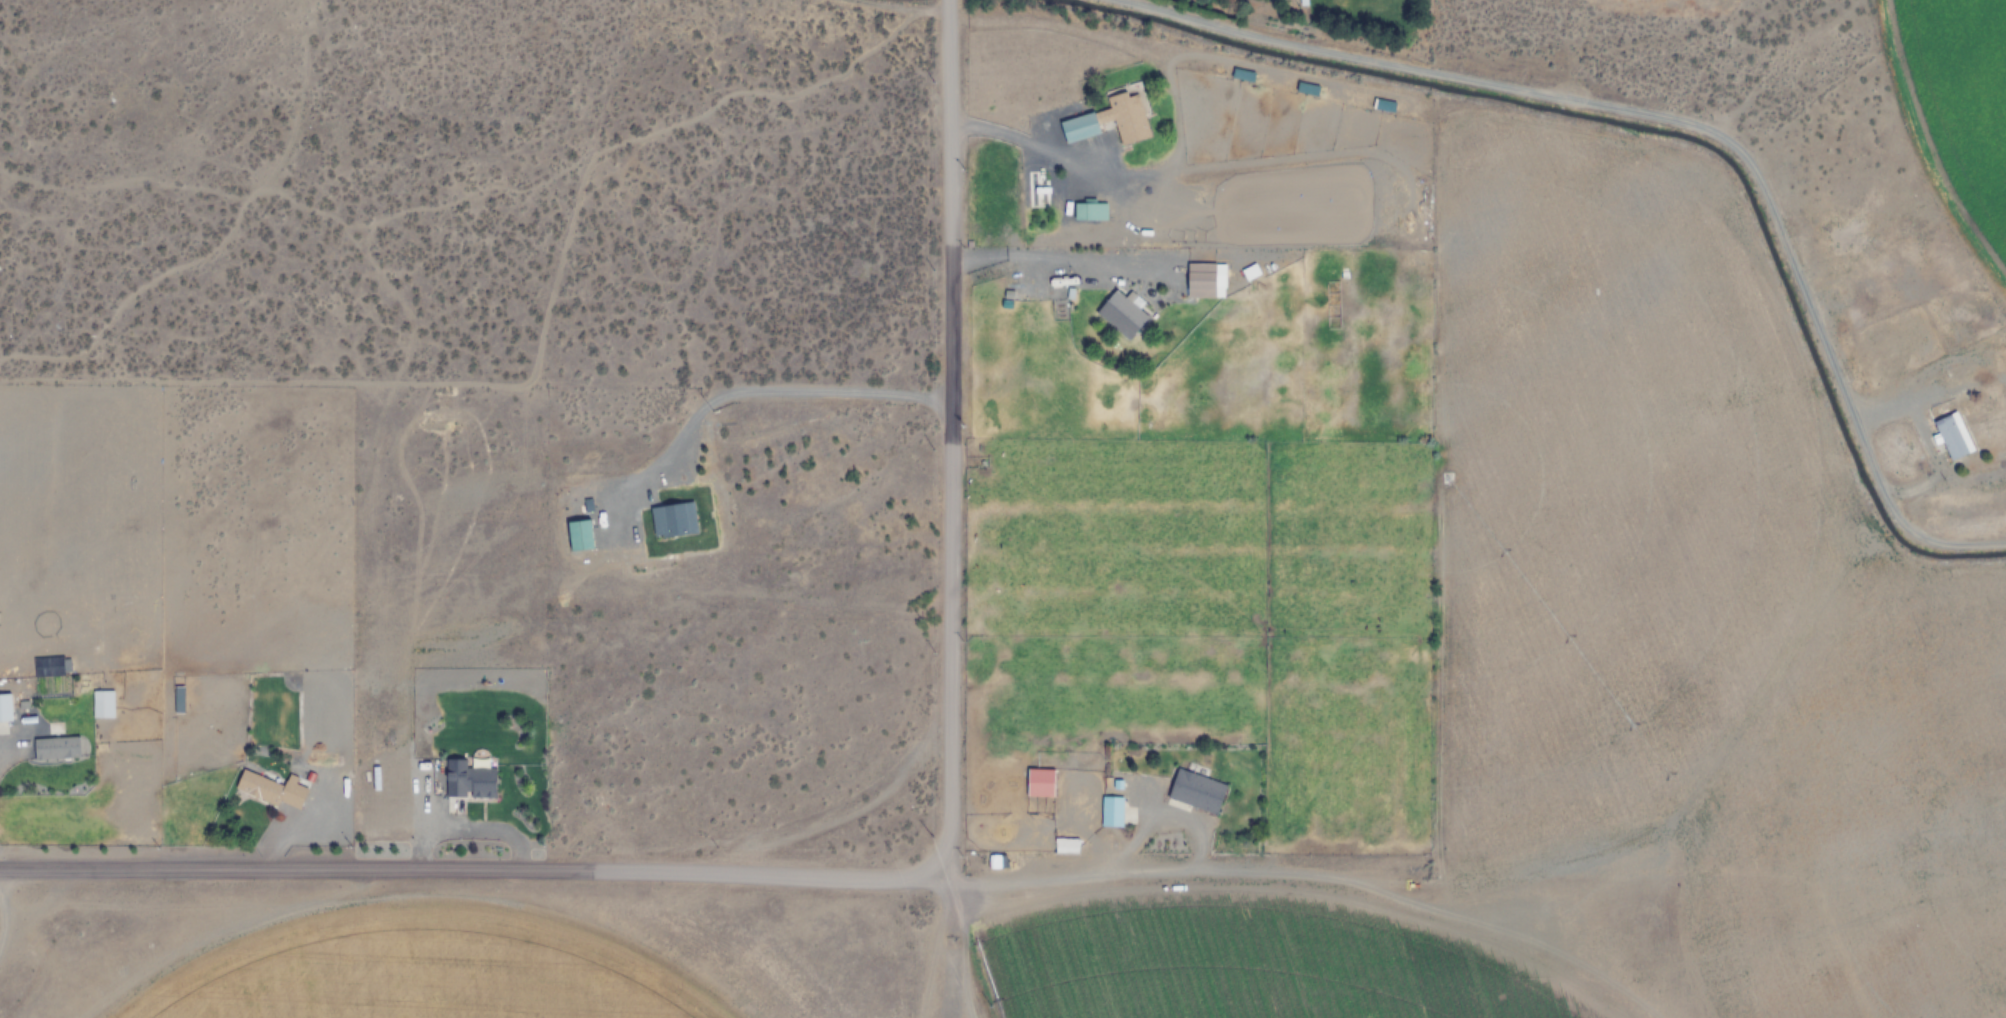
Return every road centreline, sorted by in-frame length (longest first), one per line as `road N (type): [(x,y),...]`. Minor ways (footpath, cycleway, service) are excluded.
road 1 (residential): [(2005,547),(1945,549),(1896,530),(1754,179),(1724,144),(1679,123),(1120,0)]
road 2 (residential): [(0,868),(945,878)]
road 3 (residential): [(949,689),(954,399),(946,0)]
road 4 (residential): [(945,1017),(949,689)]
road 5 (residential): [(719,874),(883,782),(949,689)]

